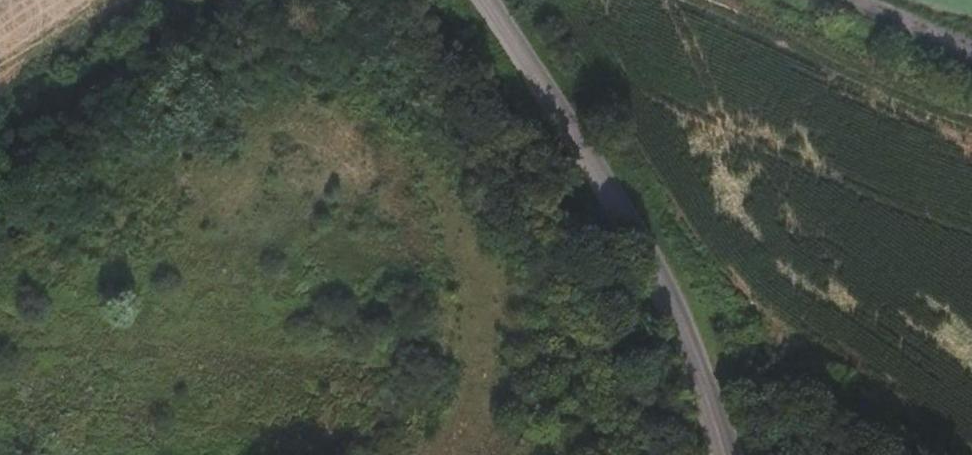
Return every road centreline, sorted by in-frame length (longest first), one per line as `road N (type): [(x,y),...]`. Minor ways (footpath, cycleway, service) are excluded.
road 1 (unclassified): [(493,0),(684,300),(715,376),(732,454)]
road 2 (track): [(200,0),(118,81),(0,161)]
road 3 (track): [(971,53),(852,0)]

